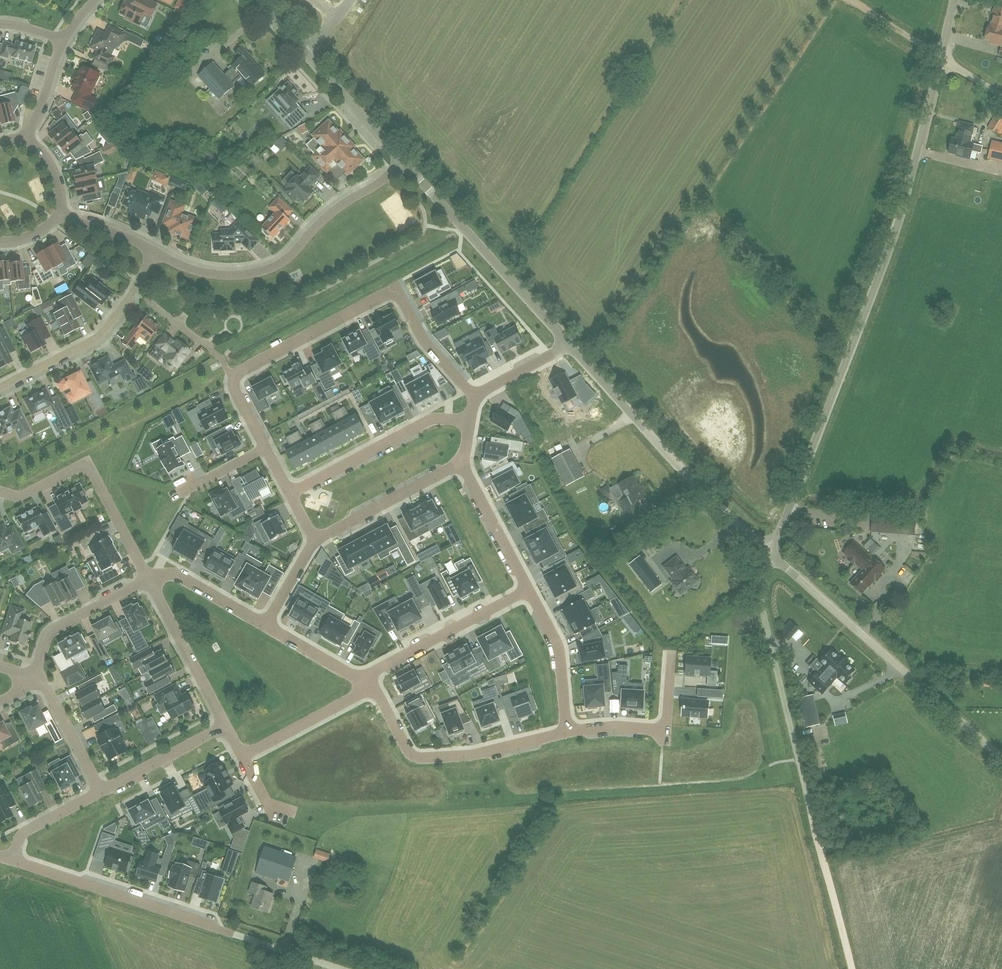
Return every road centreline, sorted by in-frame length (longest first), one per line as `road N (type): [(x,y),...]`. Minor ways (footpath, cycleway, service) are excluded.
road 1 (unclassified): [(772,558),(886,261),(942,59)]
road 2 (track): [(772,558),(762,608),(852,968)]
road 3 (residential): [(474,396),(425,344),(399,295),(232,378)]
road 4 (unclassified): [(1001,760),(772,558)]
road 5 (unclassified): [(772,558),(564,343)]
road 6 (residential): [(402,165),(265,271),(221,277),(153,253)]
road 7 (unclassified): [(564,343),(402,165)]
road 8 (residential): [(568,731),(485,754),(415,756),(371,688)]
road 9 (residential): [(148,581),(89,466),(20,498),(0,494)]
road 10 (residential): [(225,932),(13,861)]
road 11 (residential): [(471,421),(427,422),(292,494)]
road 12 (residential): [(531,586),(377,670),(369,682)]
road 13 (residential): [(0,391),(102,338),(134,293)]
road 14 (residential): [(463,462),(315,541)]
road 15 (residential): [(148,581),(226,727)]
road 16 (residential): [(35,679),(51,630),(148,581)]
road 17 (residential): [(670,662),(663,724),(568,731)]
road 18 (residential): [(531,586),(563,654),(568,731)]
road 19 (unclassified): [(402,165),(304,56)]
road 20 (residential): [(243,756),(371,688)]
road 21 (residential): [(463,462),(531,586)]
road 22 (residential): [(101,792),(226,727)]
road 23 (residential): [(101,792),(35,679)]
road 24 (residential): [(265,624),(173,574),(148,581)]
road 25 (unclassified): [(340,968),(225,932)]

